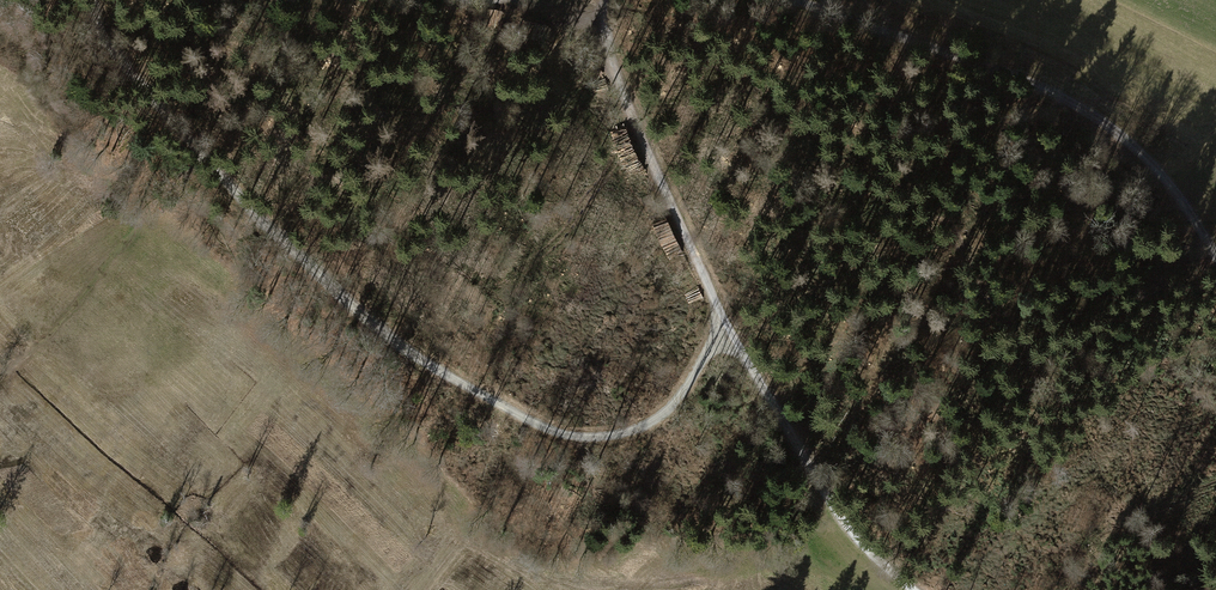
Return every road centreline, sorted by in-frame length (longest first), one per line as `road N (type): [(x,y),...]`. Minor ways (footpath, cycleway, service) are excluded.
road 1 (track): [(205,157),(388,338),(565,435),(598,437),(653,423),(726,325)]
road 2 (track): [(803,0),(1069,100),(1127,139),(1170,183),(1215,258)]
road 3 (track): [(606,0),(605,34),(622,87),(726,325)]
road 4 (track): [(726,325),(833,507),(913,589)]
road 5 (track): [(0,375),(58,329),(147,210)]
road 6 (track): [(93,0),(94,20),(205,157)]

